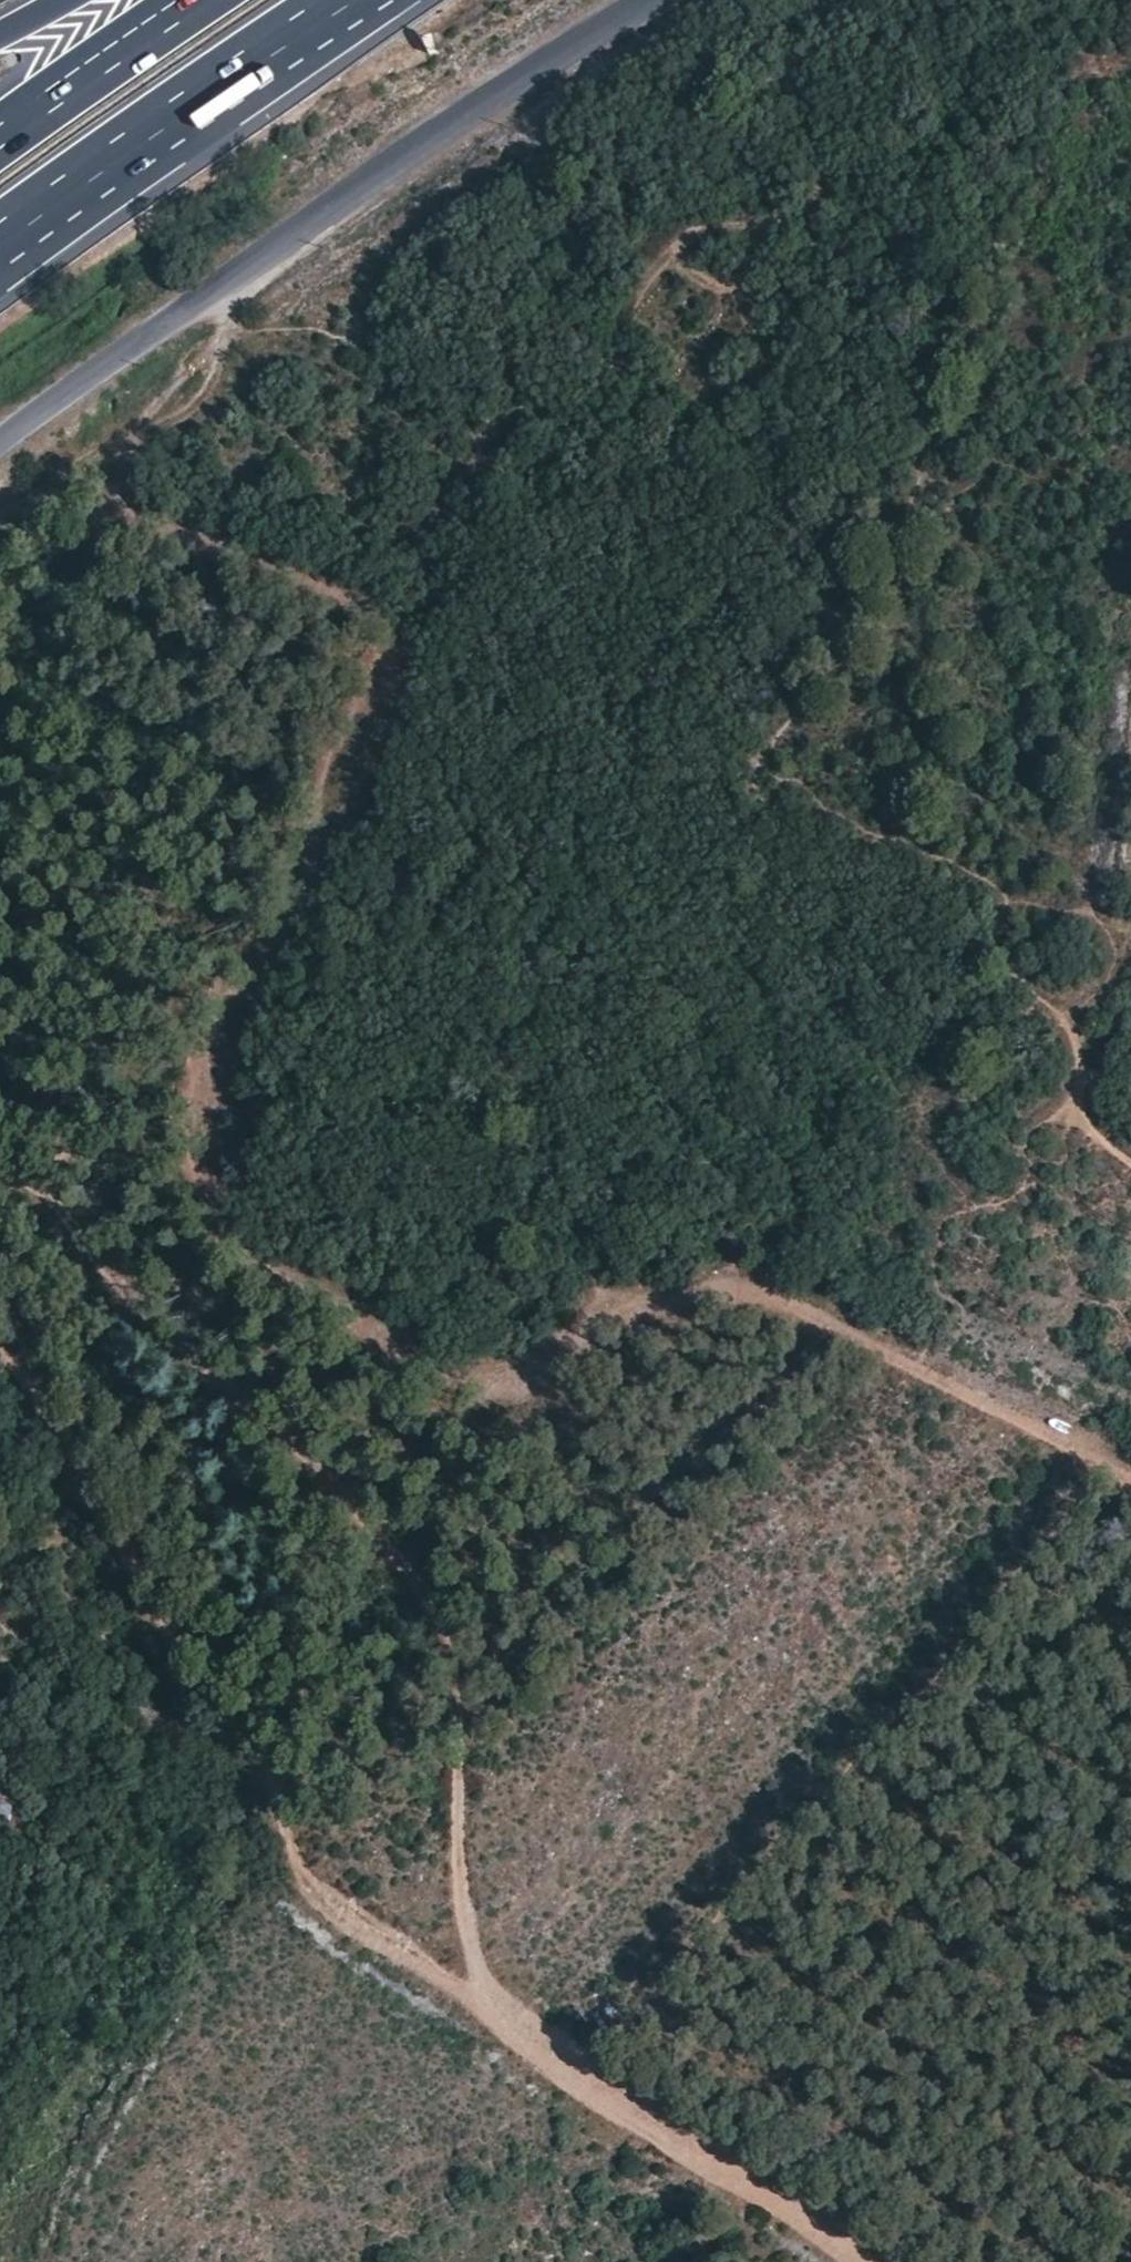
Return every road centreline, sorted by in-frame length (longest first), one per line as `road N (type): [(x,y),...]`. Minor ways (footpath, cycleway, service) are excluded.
road 1 (track): [(860,2261),(533,2050),(472,1956),(440,1645),(399,1558),(318,1465),(119,1289),(38,1191),(0,1166)]
road 2 (unclassified): [(0,445),(577,41),(658,0)]
road 3 (motorway): [(0,284),(391,0)]
road 4 (motorway): [(0,235),(340,0)]
road 5 (motorway): [(195,0),(0,139)]

